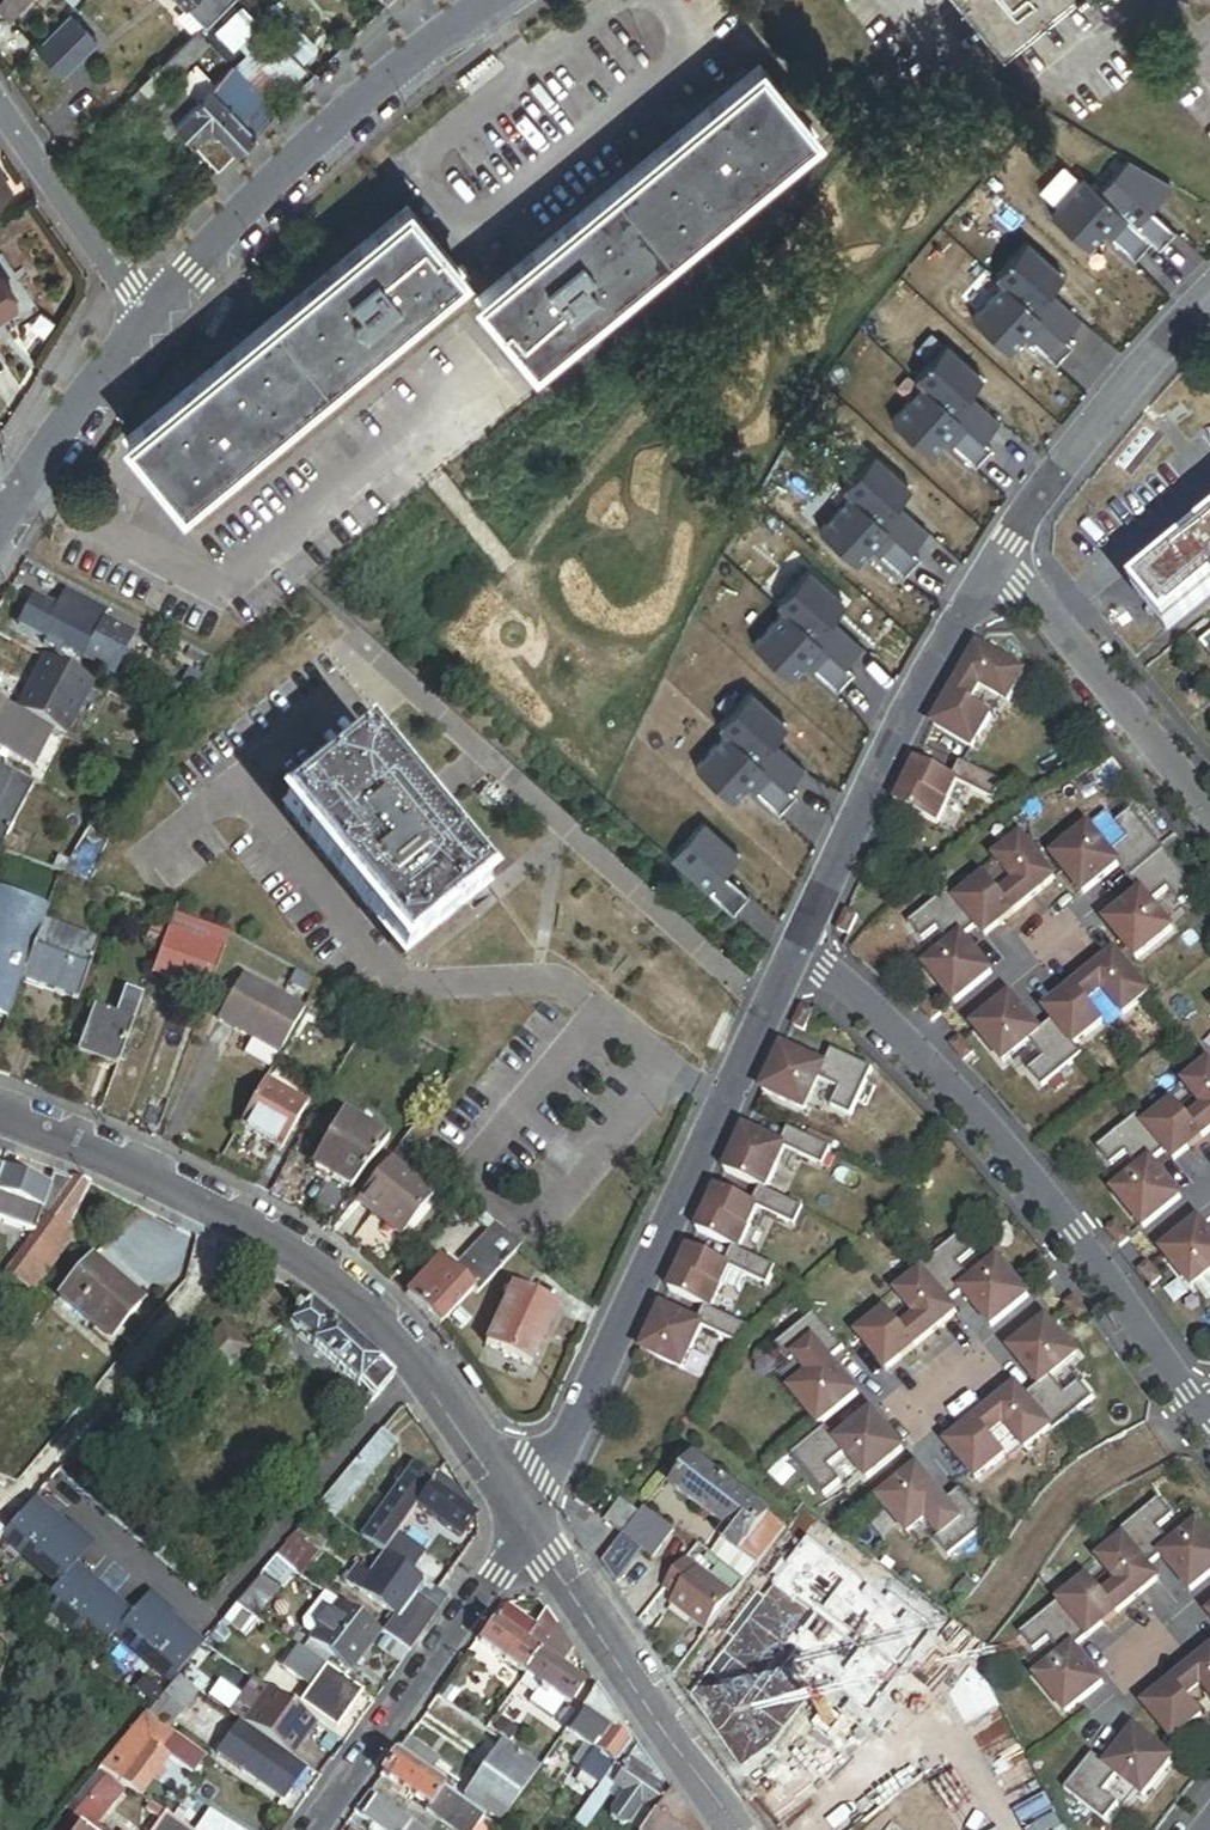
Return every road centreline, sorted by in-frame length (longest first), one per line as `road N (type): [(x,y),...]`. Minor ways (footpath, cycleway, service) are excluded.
road 1 (residential): [(0,1118),(118,1163),(298,1252),(420,1367),(527,1514)]
road 2 (residential): [(798,948),(527,1514)]
road 3 (residential): [(798,948),(912,1048),(1073,1237),(1193,1407)]
road 4 (residential): [(502,0),(352,110),(146,315)]
road 5 (residential): [(993,558),(798,948)]
road 6 (residential): [(313,1829),(527,1514)]
road 7 (residential): [(527,1514),(599,1635),(735,1829)]
road 8 (residential): [(1209,294),(1098,408),(993,558)]
road 9 (residential): [(1209,815),(993,558)]
road 10 (residential): [(0,114),(146,315)]
road 11 (residential): [(146,315),(0,515)]

